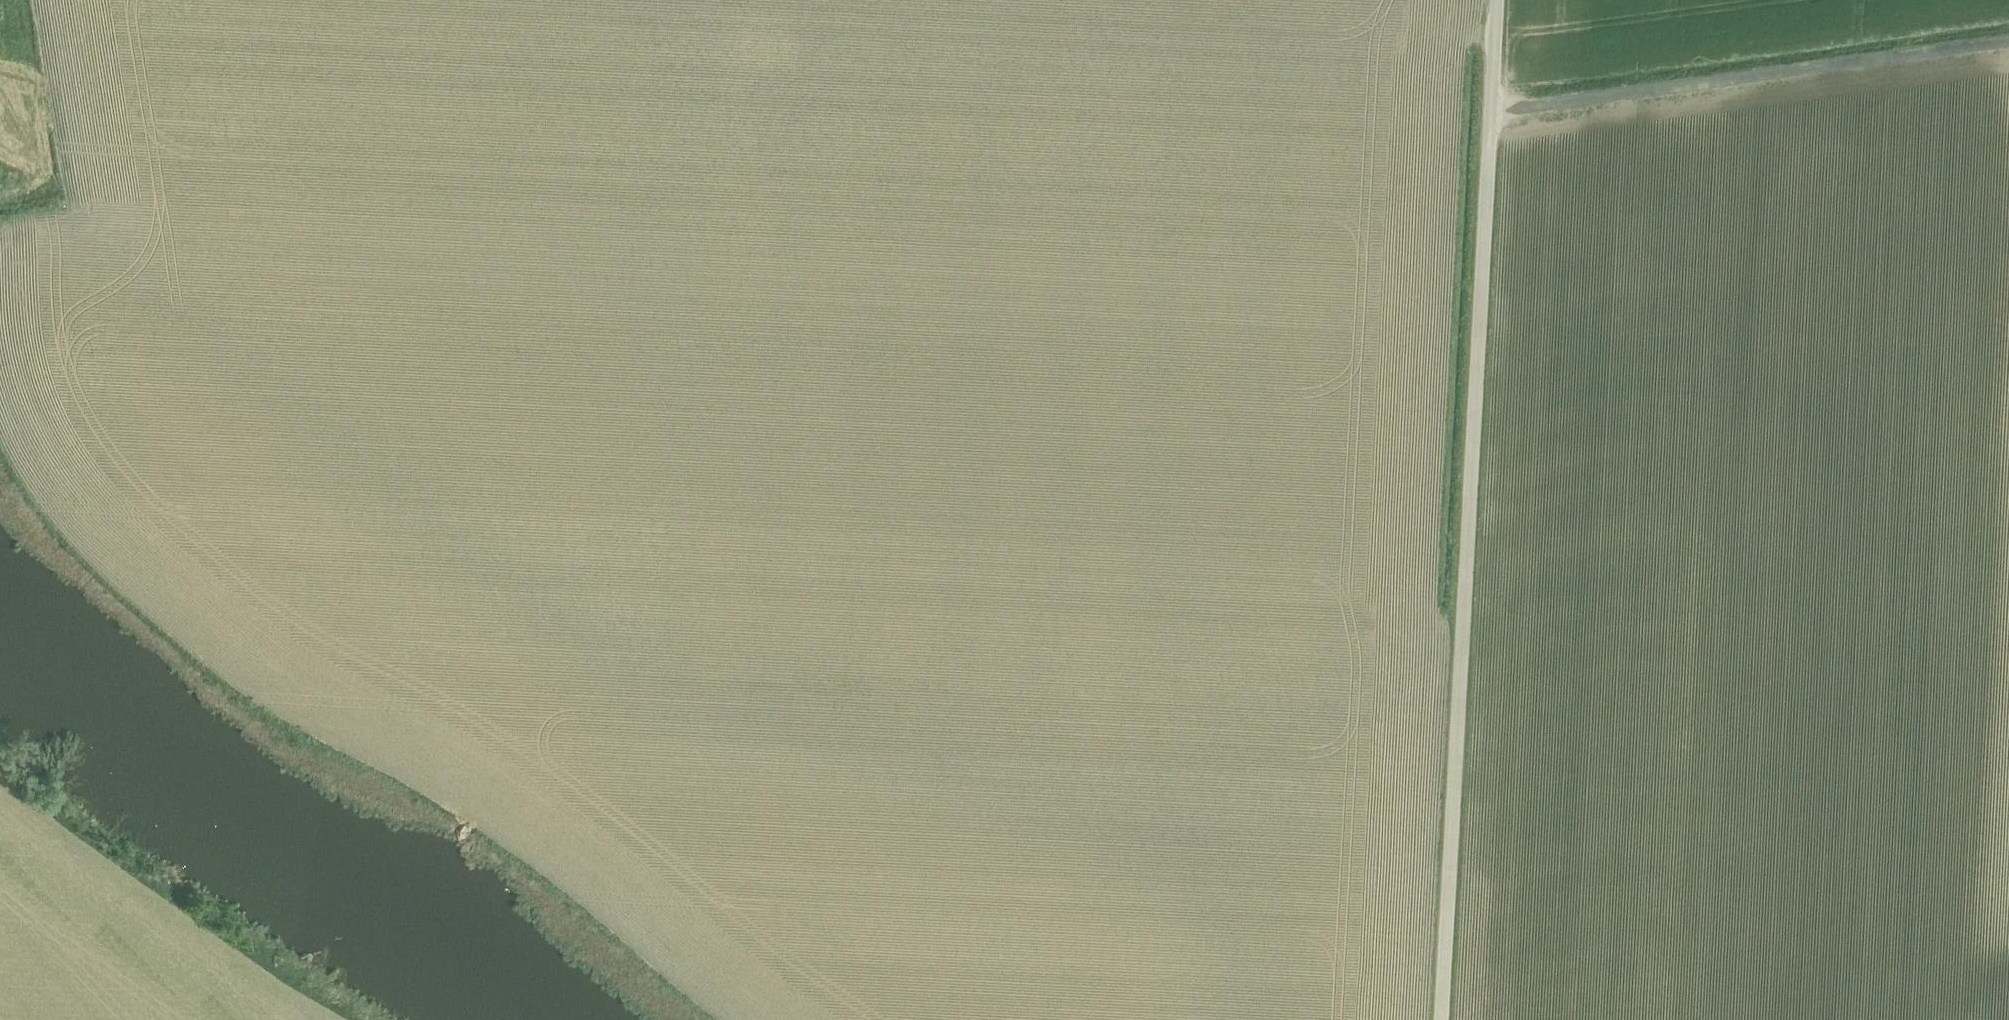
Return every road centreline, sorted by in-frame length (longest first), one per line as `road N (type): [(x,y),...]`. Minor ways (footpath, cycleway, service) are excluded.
road 1 (unclassified): [(1442,1019),(1498,0)]
road 2 (track): [(1492,107),(2008,42)]

